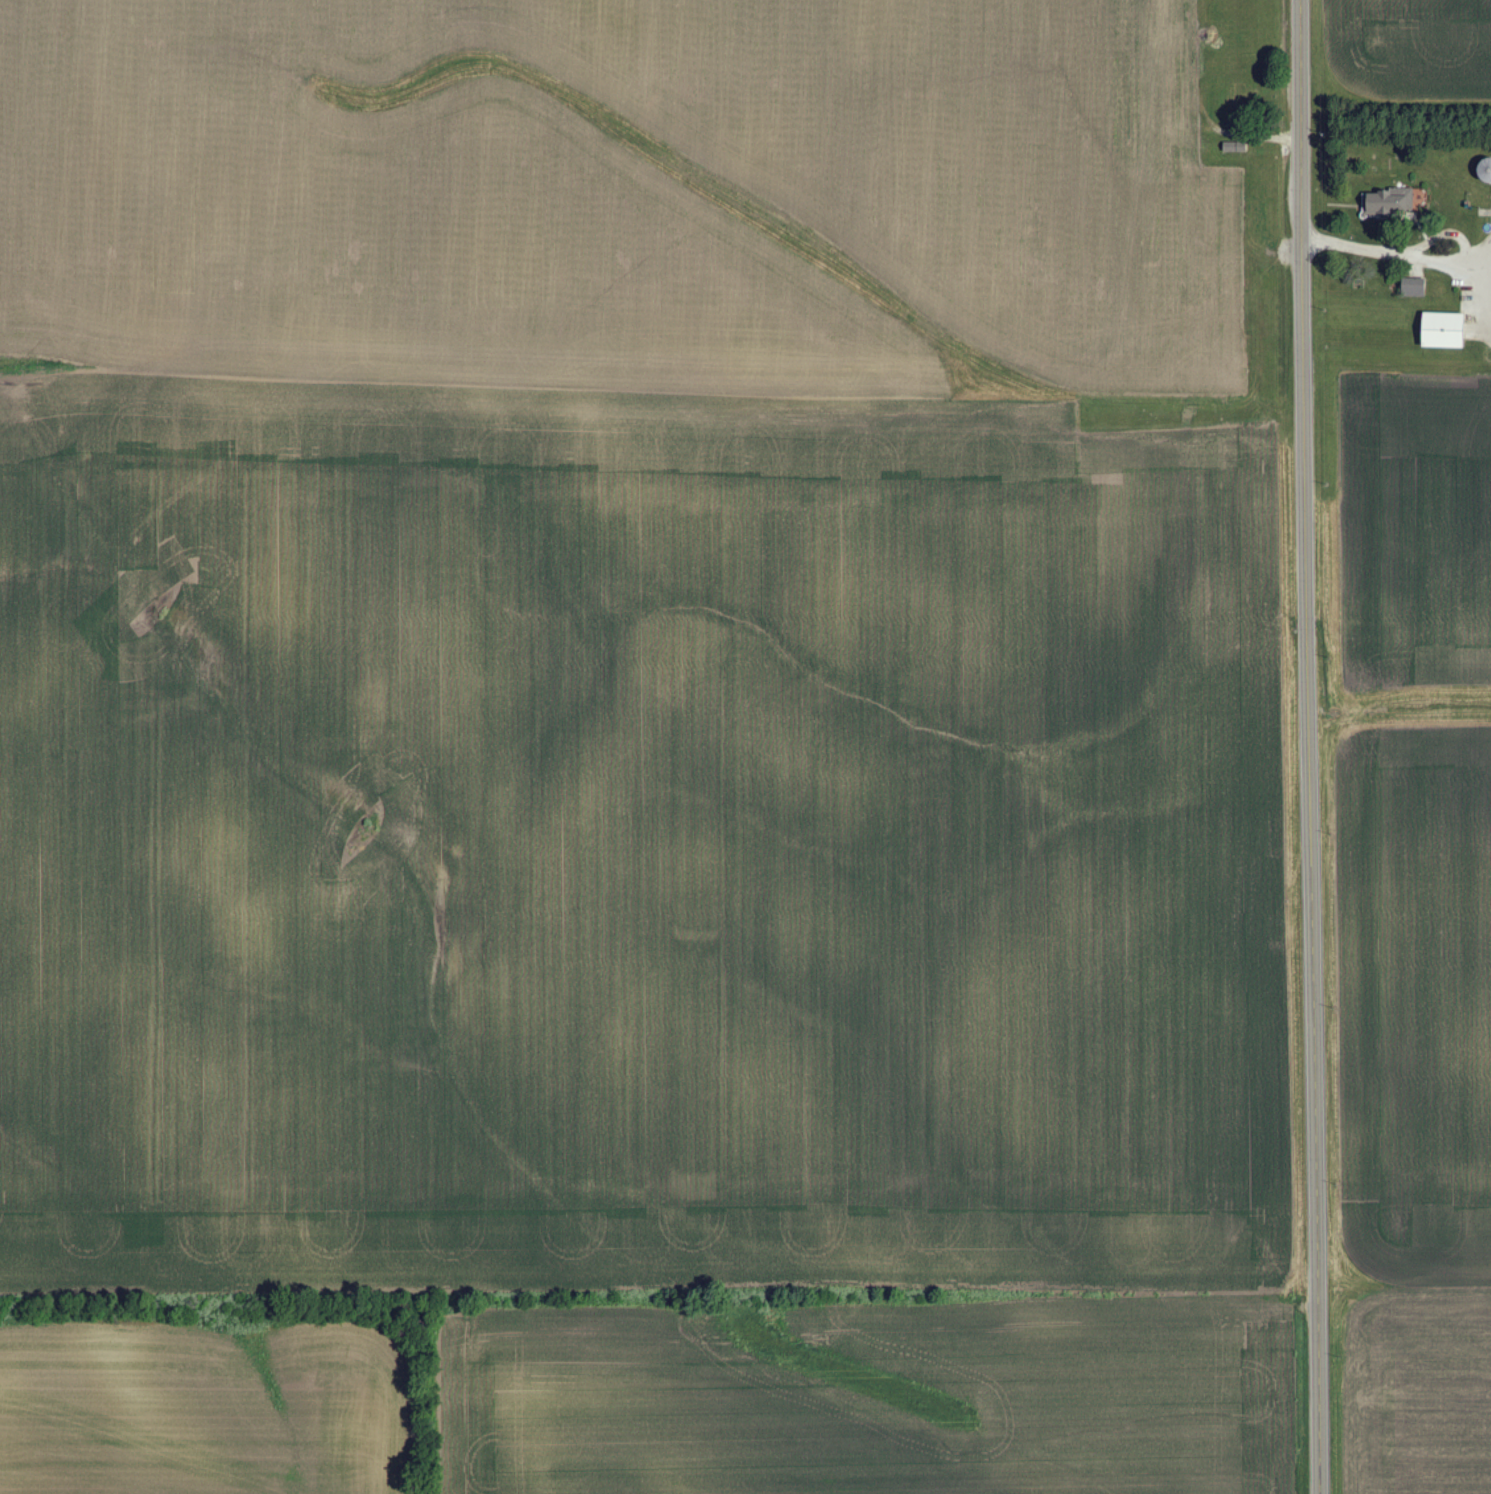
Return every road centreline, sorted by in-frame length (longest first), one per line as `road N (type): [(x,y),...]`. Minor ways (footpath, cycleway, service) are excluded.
road 1 (secondary): [(1317,1493),(1299,0)]

